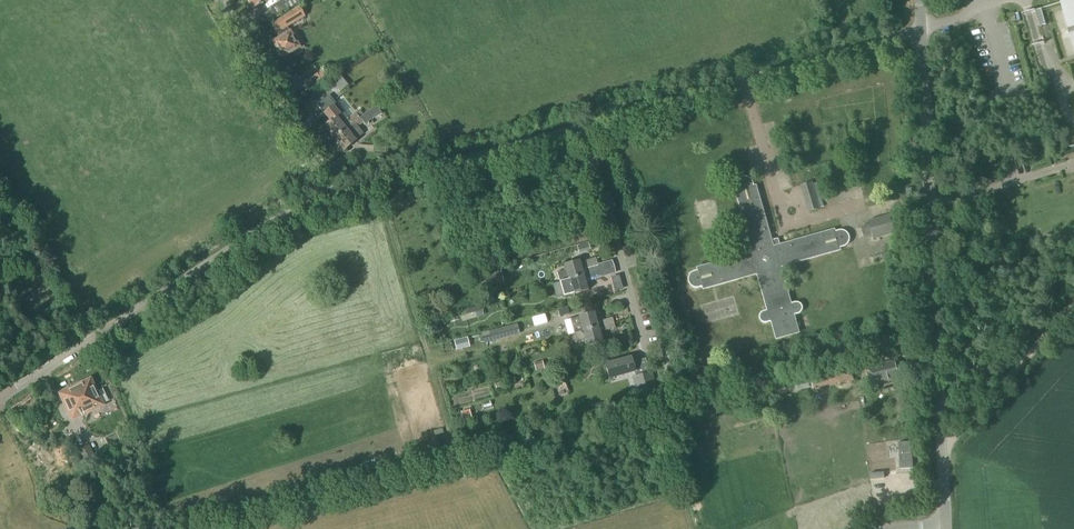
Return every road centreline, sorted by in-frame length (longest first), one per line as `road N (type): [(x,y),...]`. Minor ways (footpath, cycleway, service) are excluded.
road 1 (tertiary): [(946,524),(921,31)]
road 2 (unclassified): [(0,392),(269,223),(337,197)]
road 3 (unclassified): [(582,128),(921,31)]
road 4 (unclassified): [(337,197),(582,128)]
road 5 (unclassified): [(582,128),(647,351)]
road 6 (unclassified): [(337,197),(219,0)]
road 7 (track): [(1073,305),(942,442)]

